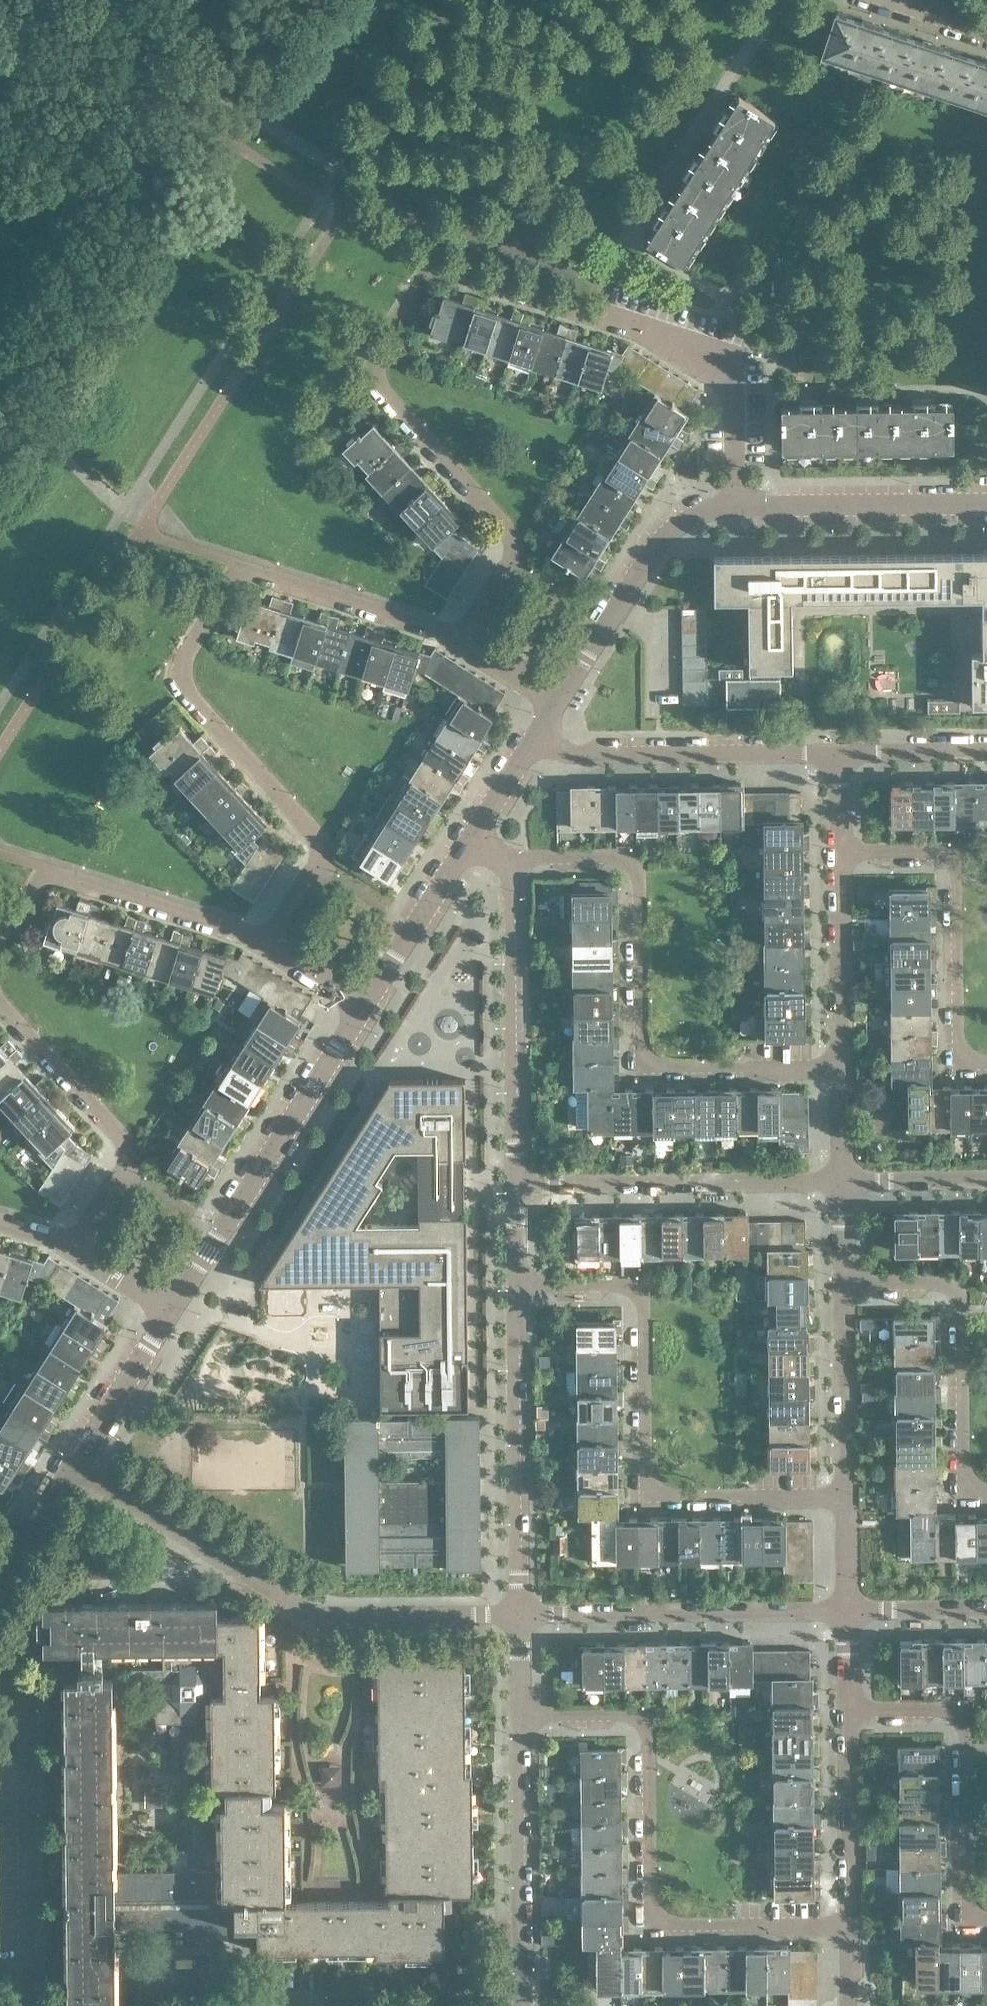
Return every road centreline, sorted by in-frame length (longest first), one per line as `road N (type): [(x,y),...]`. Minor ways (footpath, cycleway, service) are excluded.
road 1 (residential): [(739,502),(738,403),(733,378),(714,360),(635,327),(436,268),(412,281),(366,360),(369,375),(514,548),(461,642)]
road 2 (residential): [(461,642),(238,566),(175,667),(183,689),(319,838),(322,859),(271,940)]
road 3 (residential): [(846,1496),(635,1494),(633,1288),(516,1286)]
road 4 (residential): [(851,1925),(651,1926),(648,1731),(626,1714),(519,1715)]
road 5 (residential): [(839,1068),(639,1070),(636,865),(512,864)]
road 6 (residential): [(516,1613),(332,1618),(309,1612),(64,1453)]
road 7 (unclassified): [(160,1299),(357,1000)]
road 8 (residential): [(986,1065),(950,1065),(950,854),(839,854)]
road 9 (residential): [(22,2005),(30,1694),(0,1668)]
road 10 (residential): [(986,1493),(954,1493),(952,1282),(846,1283)]
road 11 (residential): [(986,1923),(967,1923),(964,1708),(851,1709)]
road 12 (residential): [(848,1610),(516,1613)]
road 13 (residential): [(511,1185),(840,1182)]
road 14 (residential): [(516,1613),(516,1286)]
road 15 (residential): [(0,944),(43,868),(271,940)]
road 16 (residential): [(511,1185),(512,864)]
road 17 (residential): [(74,1242),(129,1156),(2,1002),(0,988)]
road 18 (residential): [(546,726),(589,754),(840,755)]
road 19 (residential): [(521,2005),(519,1715)]
road 20 (unclassified): [(557,708),(665,540),(696,515),(739,502)]
road 21 (unclassified): [(739,502),(986,503)]
road 22 (residential): [(851,1925),(851,1709)]
road 23 (residential): [(839,1068),(839,854)]
road 24 (residential): [(846,1496),(846,1283)]
road 25 (unclassified): [(357,1000),(470,836)]
road 26 (unclassified): [(64,1453),(160,1299)]
road 27 (residential): [(840,755),(986,752)]
road 28 (residential): [(840,1182),(986,1180)]
road 29 (residential): [(986,1611),(848,1610)]
road 30 (unclassified): [(470,836),(546,726)]

